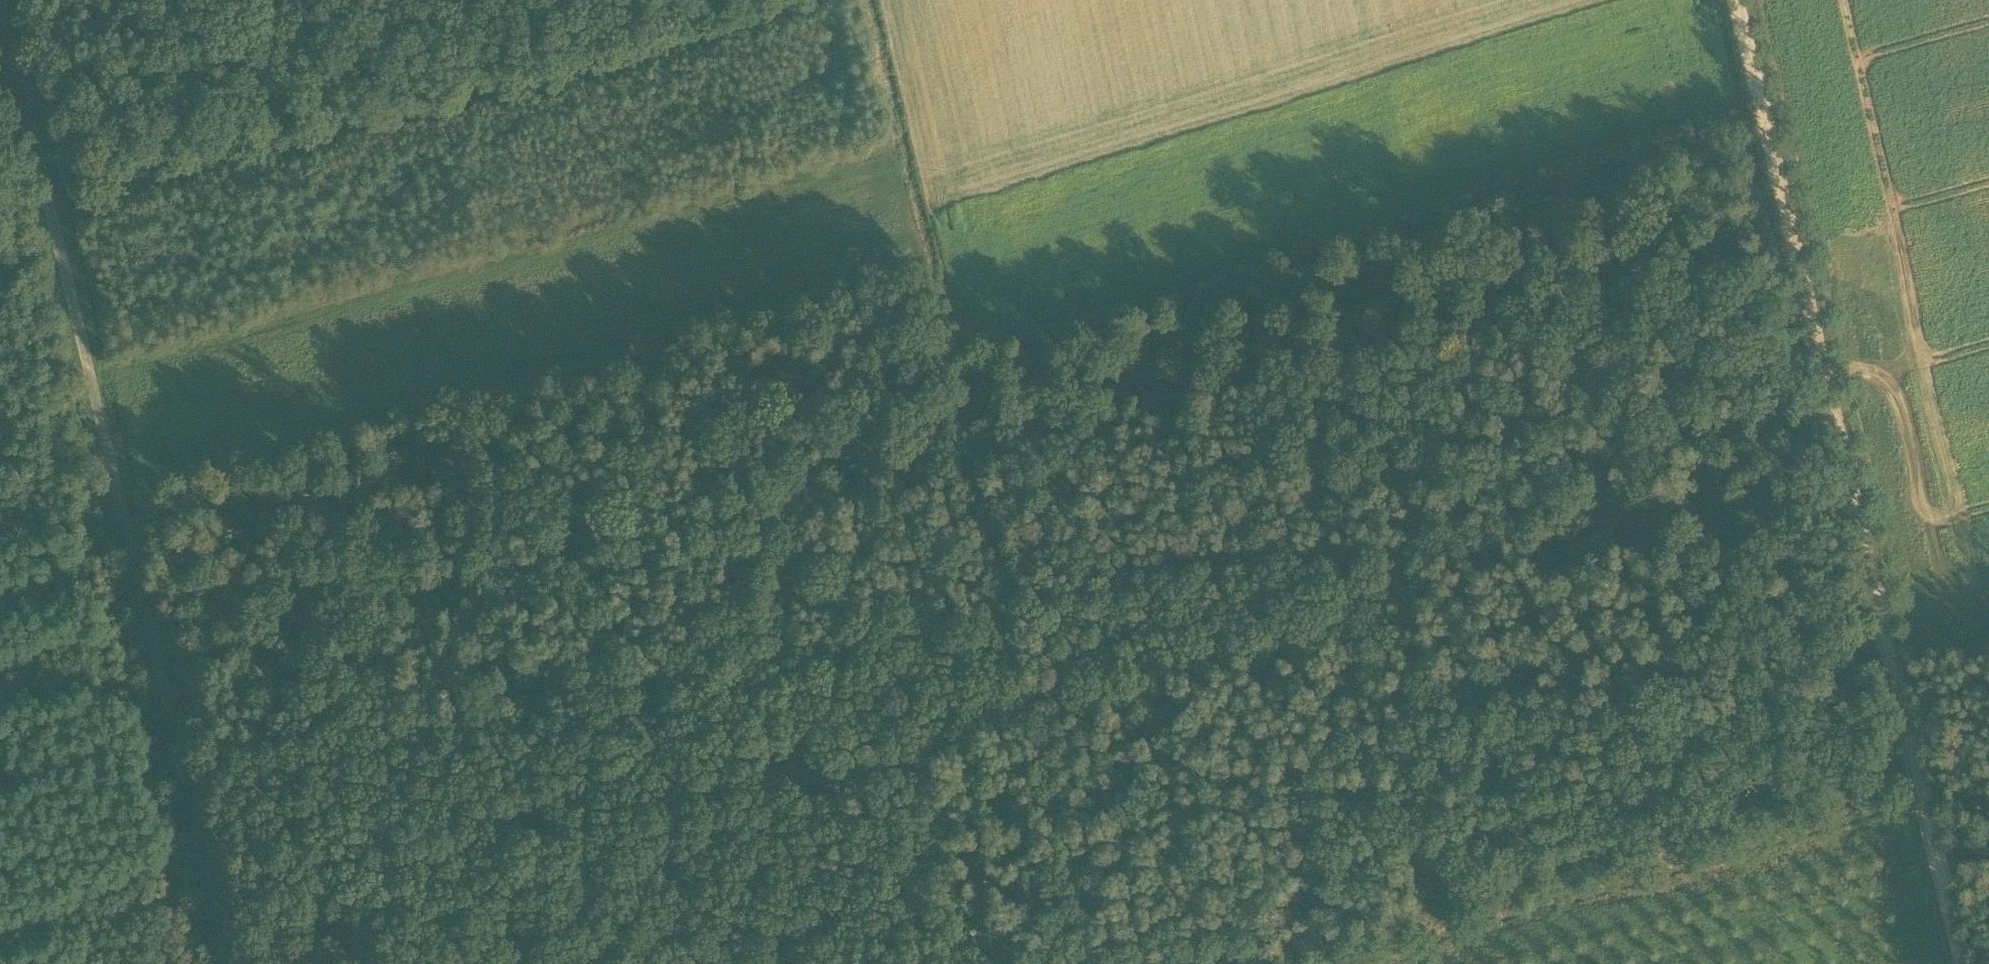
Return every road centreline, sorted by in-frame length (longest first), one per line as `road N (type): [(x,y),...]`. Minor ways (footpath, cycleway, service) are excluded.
road 1 (track): [(1734,0),(1962,963)]
road 2 (unclassified): [(230,963),(0,13)]

